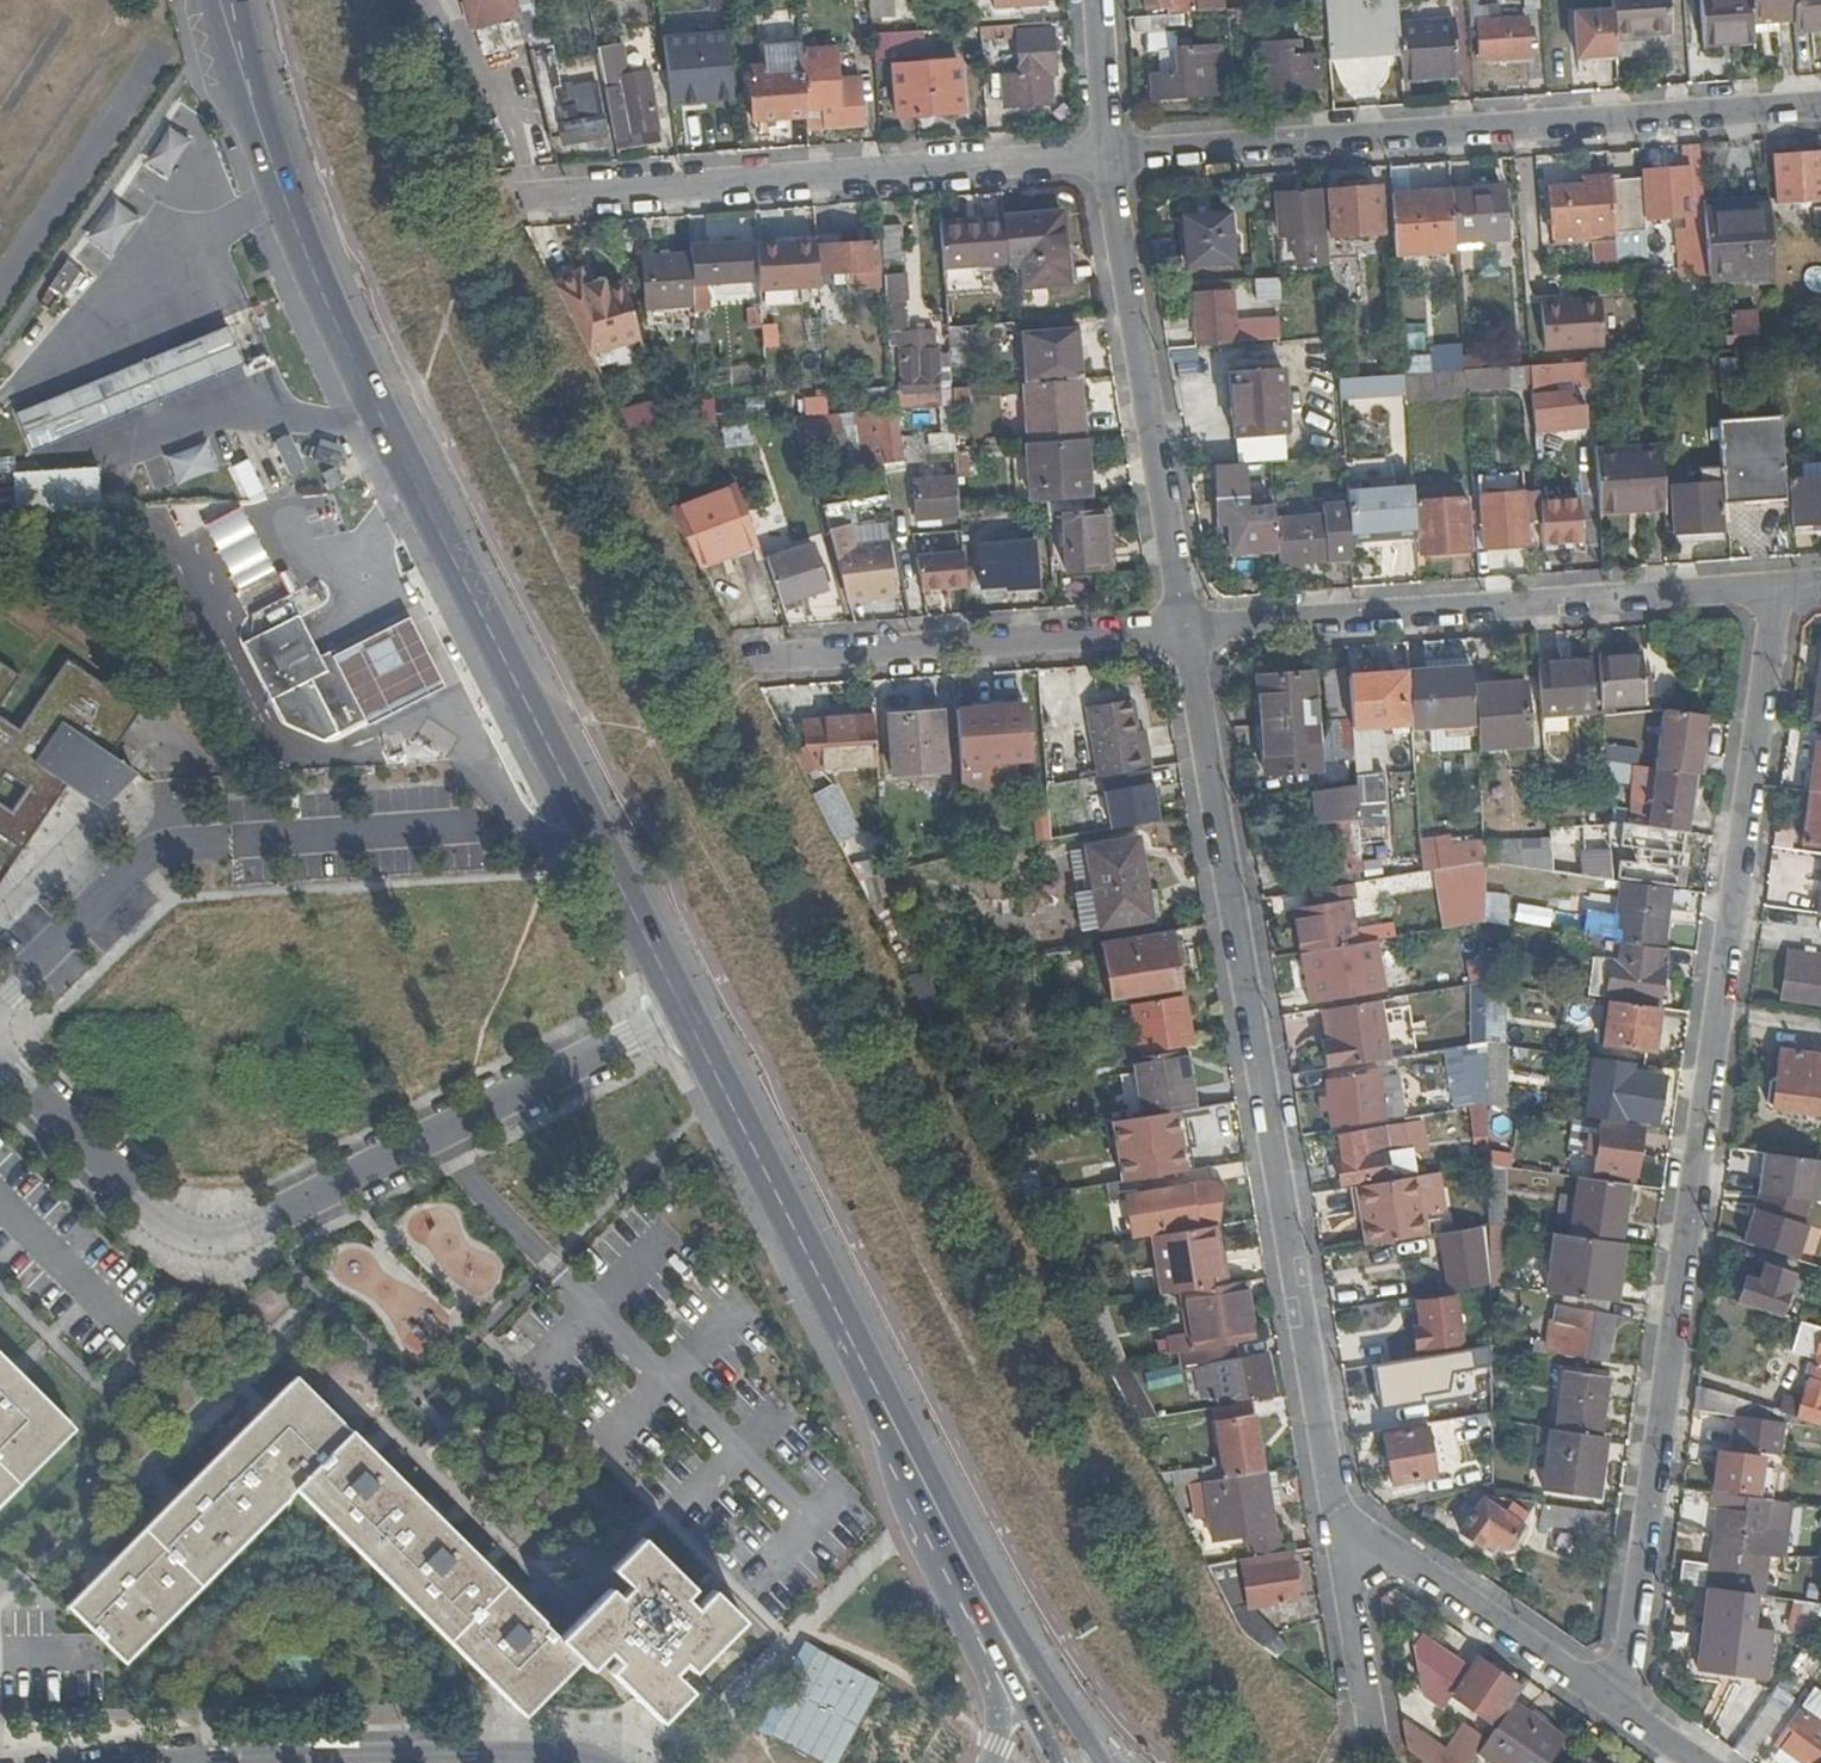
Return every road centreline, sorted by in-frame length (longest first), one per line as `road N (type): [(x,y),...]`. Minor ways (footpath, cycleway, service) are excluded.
road 1 (residential): [(1775,588),(1627,1719)]
road 2 (primary): [(221,0),(278,190),(331,321),(688,1008)]
road 3 (residential): [(1343,1522),(1190,629)]
road 4 (residential): [(0,1064),(174,1235),(233,1242),(688,1008)]
road 5 (residential): [(1110,156),(1820,106)]
road 6 (residential): [(510,205),(1110,156)]
road 7 (residential): [(1190,629),(1775,588)]
road 8 (unclassified): [(0,1009),(155,851),(477,825)]
road 9 (residential): [(1190,629),(1110,156)]
road 10 (primary): [(688,1008),(886,1401)]
road 11 (primary): [(1107,1762),(987,1570),(913,1429),(886,1401)]
road 12 (residential): [(786,653),(1190,629)]
road 13 (unclassified): [(527,1752),(221,1754),(157,1762)]
road 14 (primary): [(893,1439),(1063,1762)]
road 15 (primary): [(893,1439),(897,1486),(999,1696),(1002,1742),(994,1762)]
road 16 (residential): [(1343,1522),(1627,1719)]
road 17 (residential): [(1374,1697),(1343,1522)]
road 18 (residential): [(1110,156),(1098,0)]

